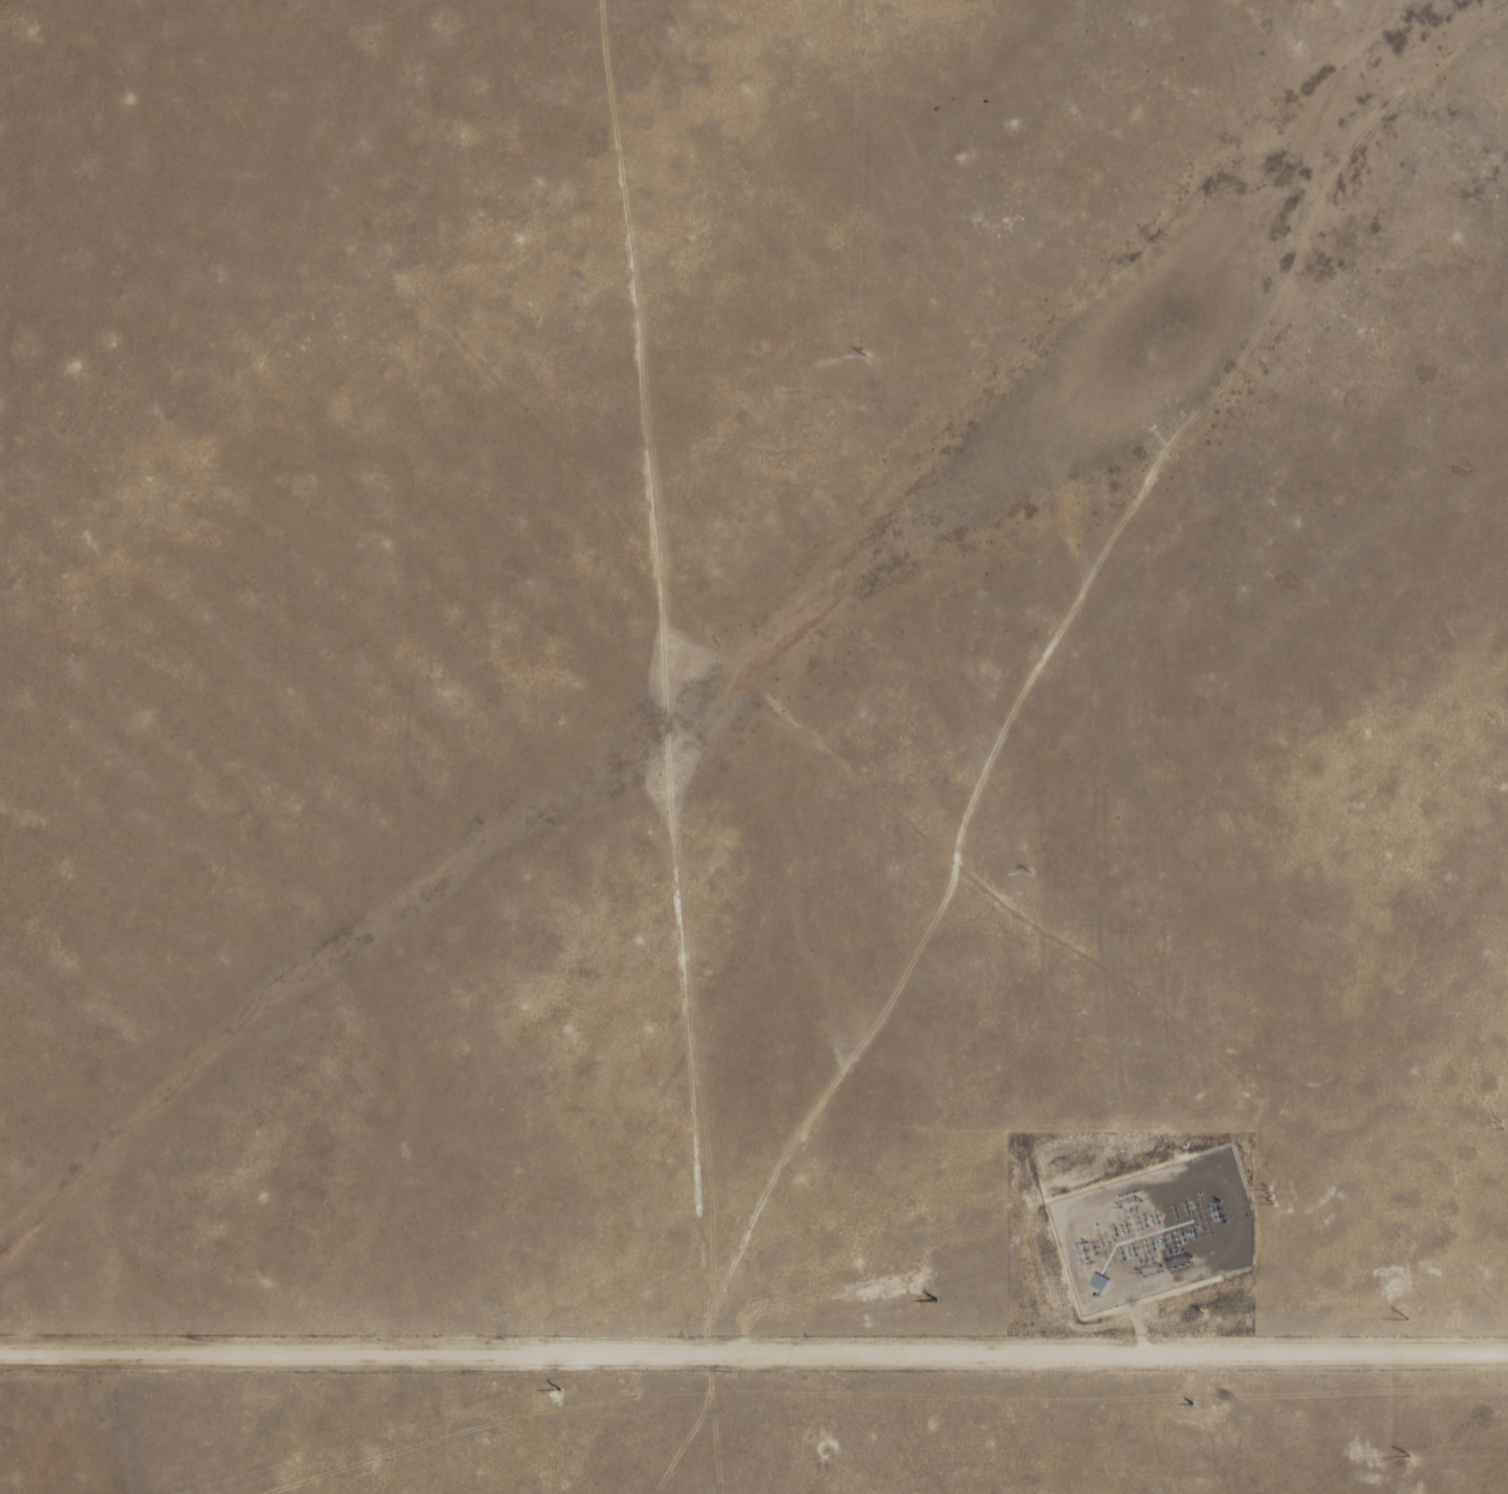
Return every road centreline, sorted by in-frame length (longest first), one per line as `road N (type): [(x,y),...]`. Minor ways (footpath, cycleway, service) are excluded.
road 1 (residential): [(0,1348),(1507,1352)]

